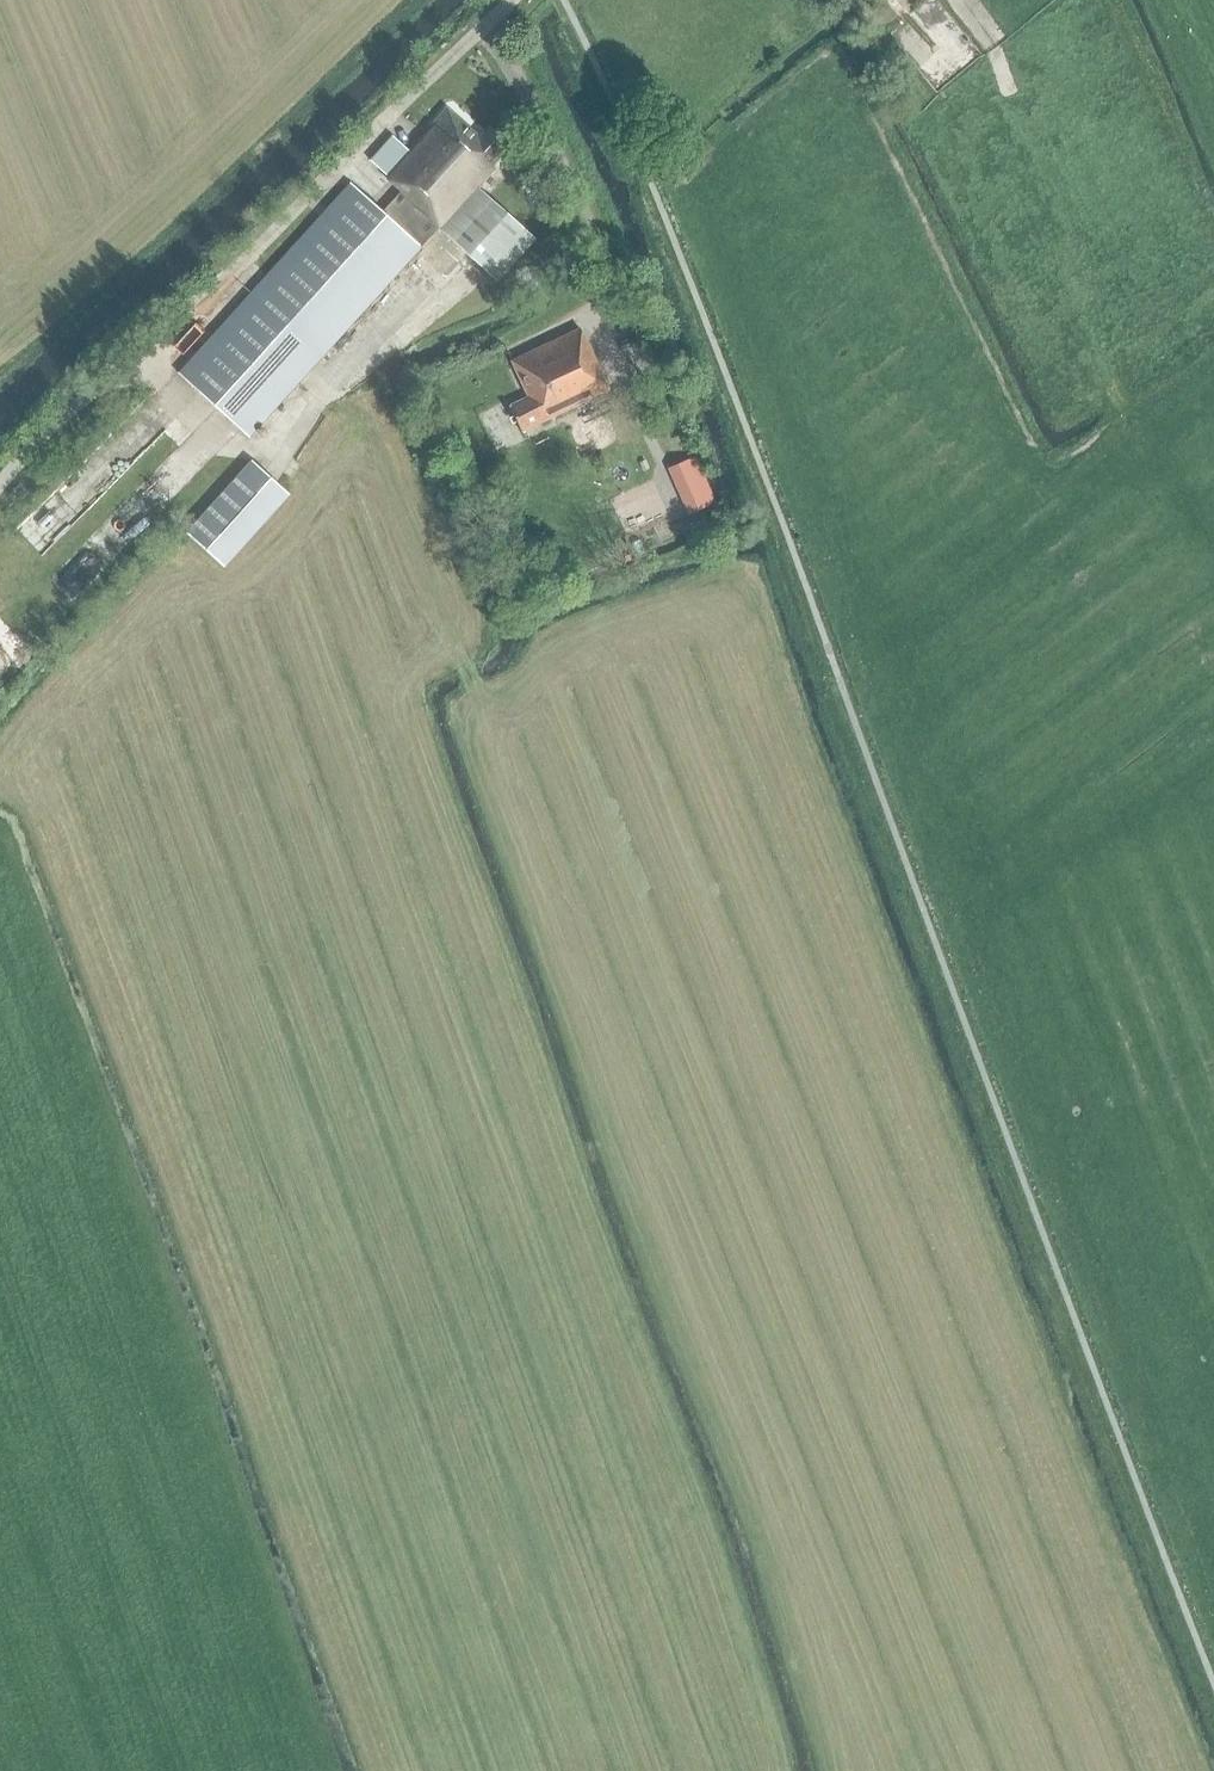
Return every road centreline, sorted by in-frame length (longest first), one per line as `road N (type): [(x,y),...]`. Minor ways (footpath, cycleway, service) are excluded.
road 1 (track): [(0,485),(61,416),(190,310),(514,0)]
road 2 (track): [(484,27),(604,252),(603,322)]

